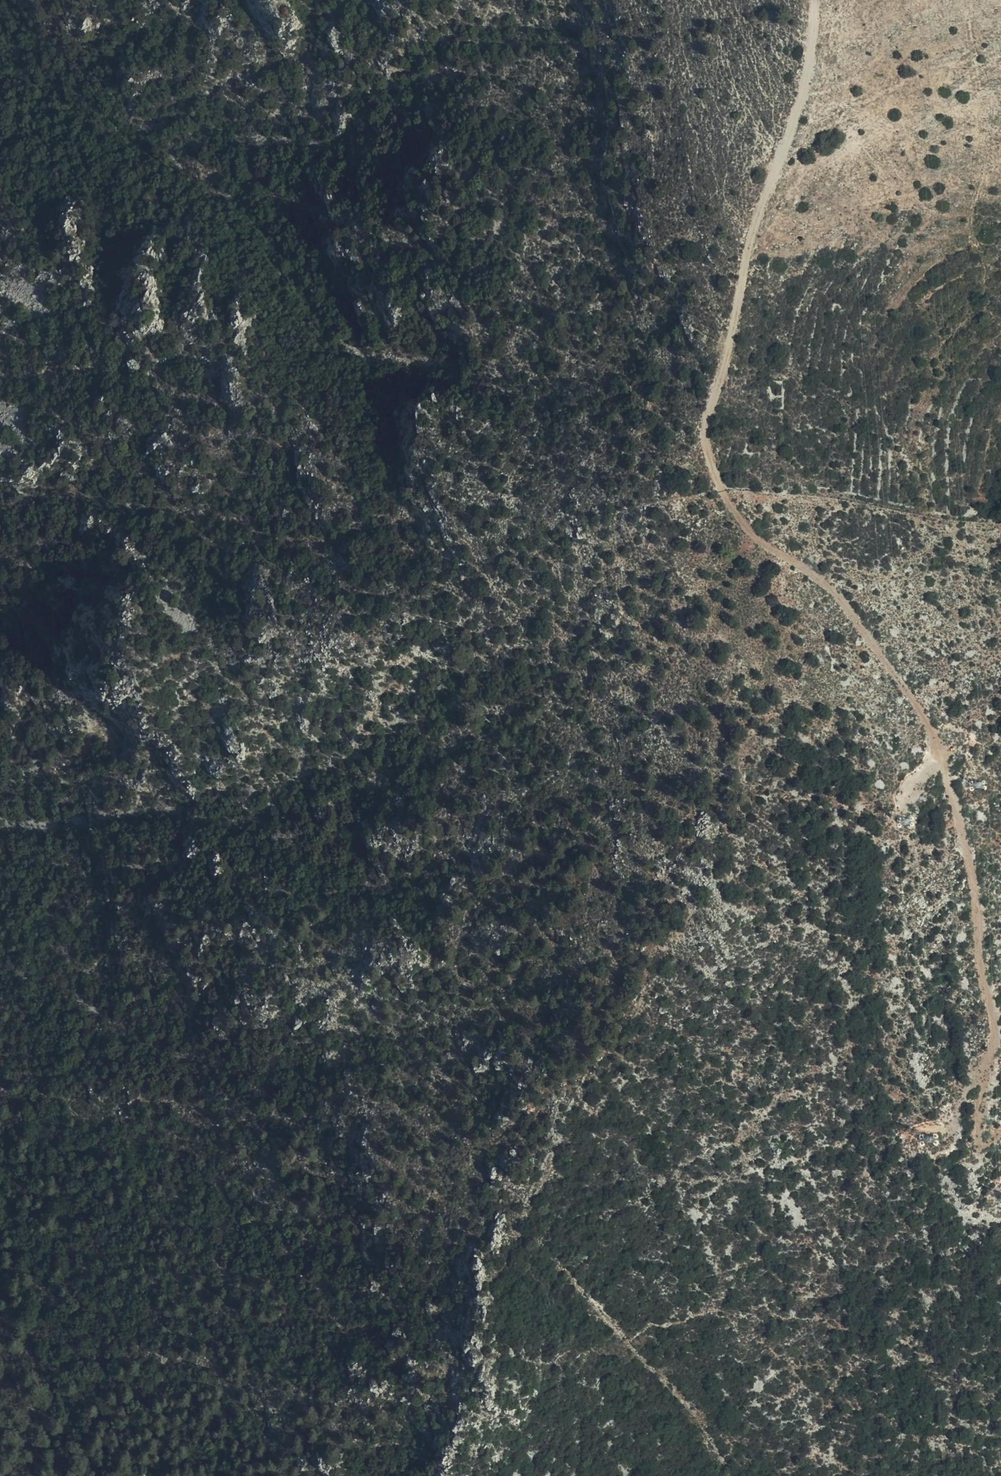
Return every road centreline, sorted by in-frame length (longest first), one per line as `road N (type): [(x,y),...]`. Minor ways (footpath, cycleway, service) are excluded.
road 1 (track): [(813,0),(786,144),(757,215),(705,419),(708,453),(726,498),(758,540),(833,589),(939,751),(961,826),(993,1015),(975,1146),(1000,1136)]

